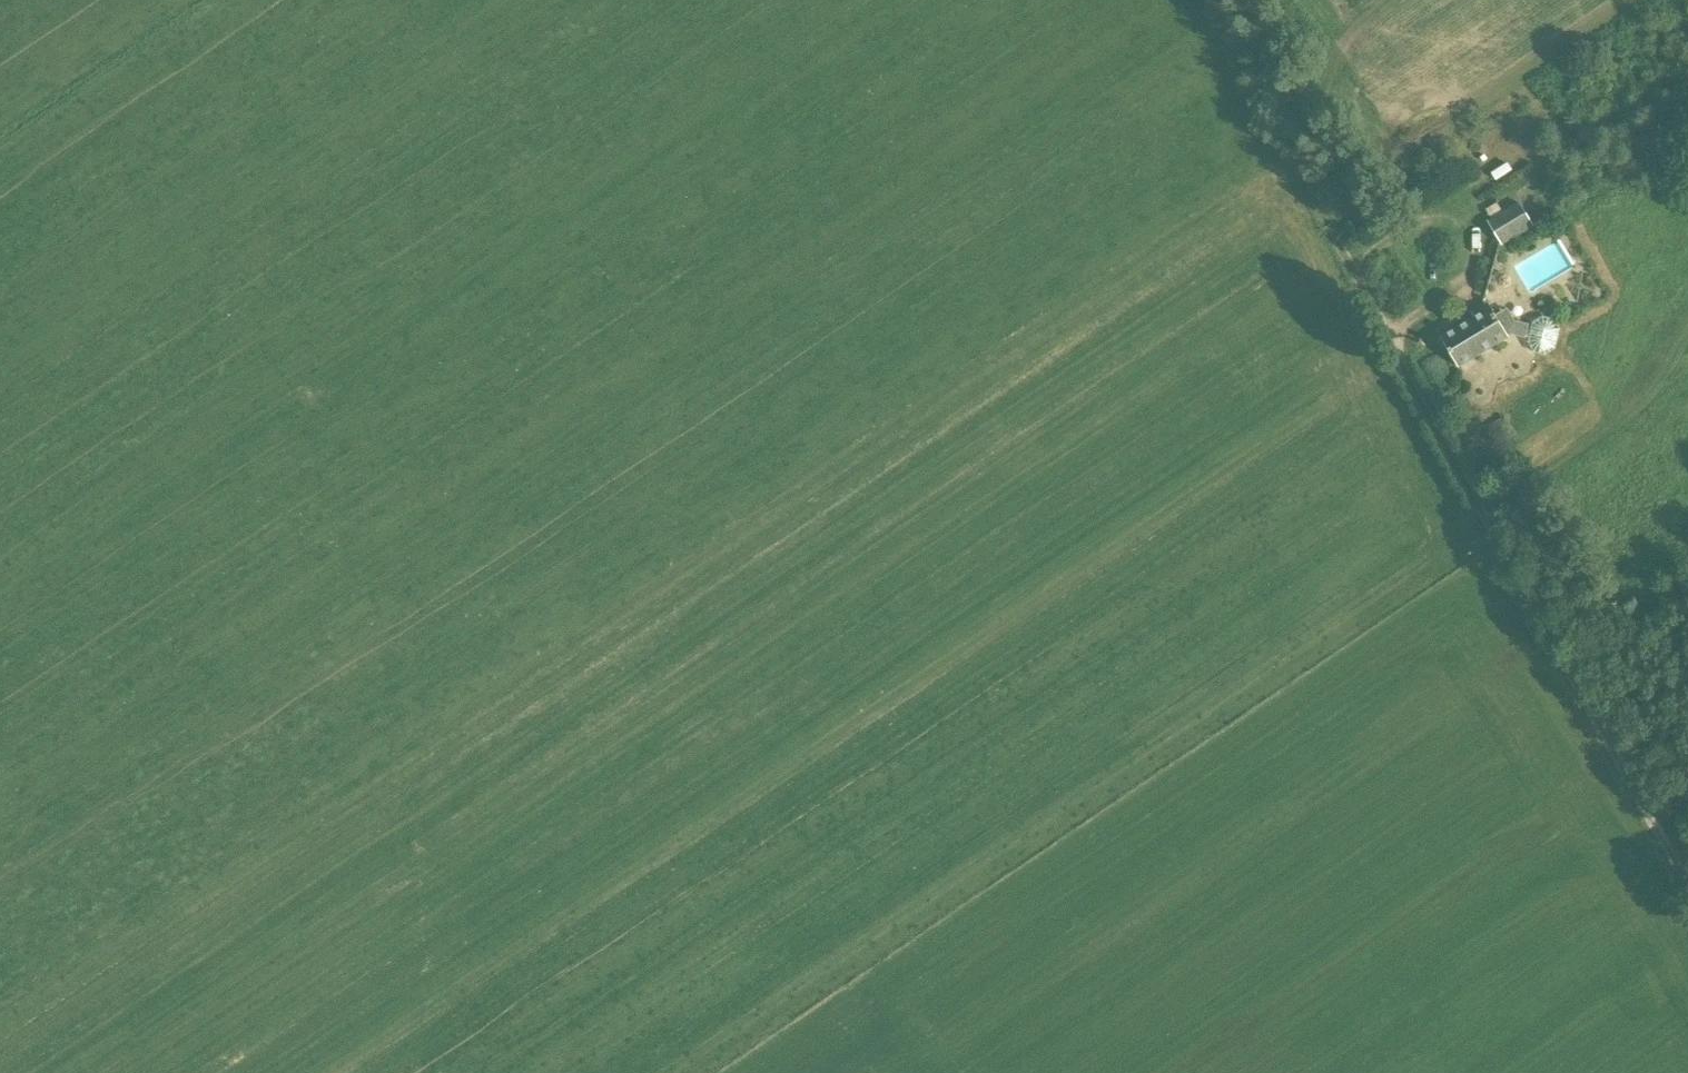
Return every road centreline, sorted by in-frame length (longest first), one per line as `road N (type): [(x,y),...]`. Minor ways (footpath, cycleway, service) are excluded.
road 1 (track): [(1687,875),(1443,442),(1320,202),(1309,138),(1327,75),(1349,37),(1391,0)]
road 2 (track): [(1687,317),(1606,425),(1485,514)]

